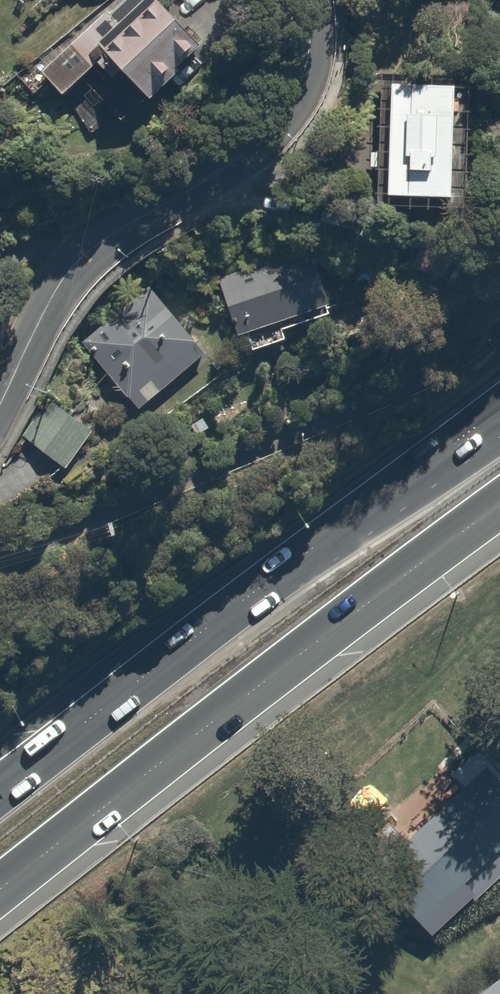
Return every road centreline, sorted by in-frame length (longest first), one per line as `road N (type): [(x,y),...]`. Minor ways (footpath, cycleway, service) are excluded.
road 1 (trunk): [(499,506),(0,892)]
road 2 (trunk): [(0,789),(499,413)]
road 3 (residential): [(307,0),(304,74),(275,124),(228,168),(79,259),(44,311),(0,404)]

